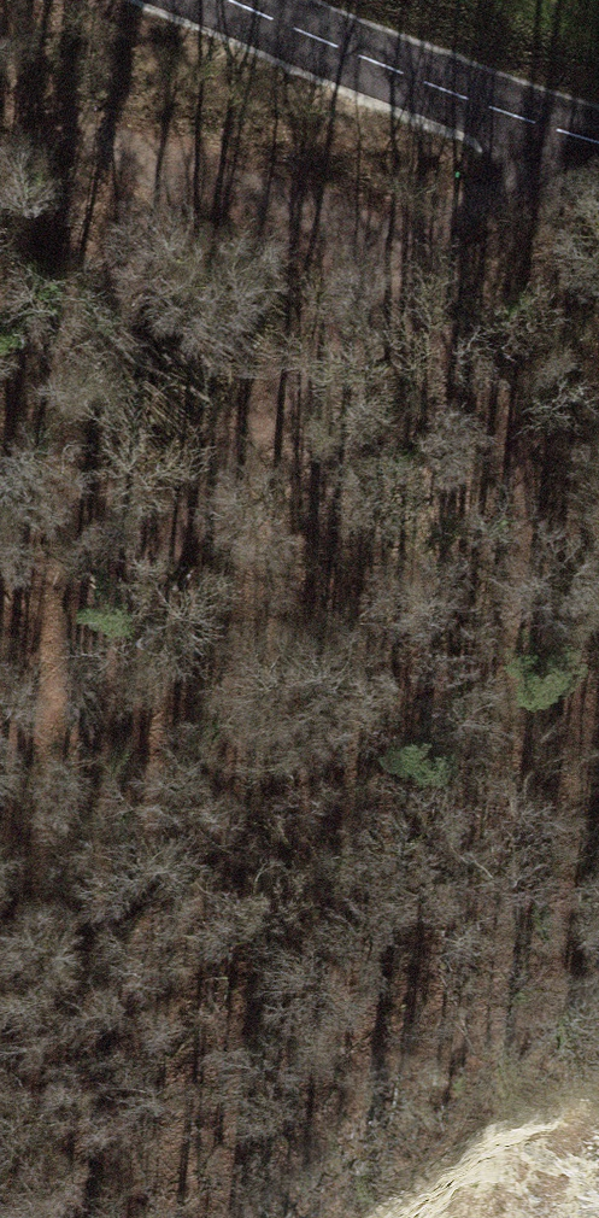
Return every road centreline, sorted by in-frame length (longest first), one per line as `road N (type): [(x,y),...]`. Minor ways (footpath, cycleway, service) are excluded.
road 1 (track): [(488,101),(384,269),(0,725)]
road 2 (track): [(384,269),(453,330),(522,476),(598,786)]
road 3 (tertiary): [(598,133),(538,119),(220,0)]

